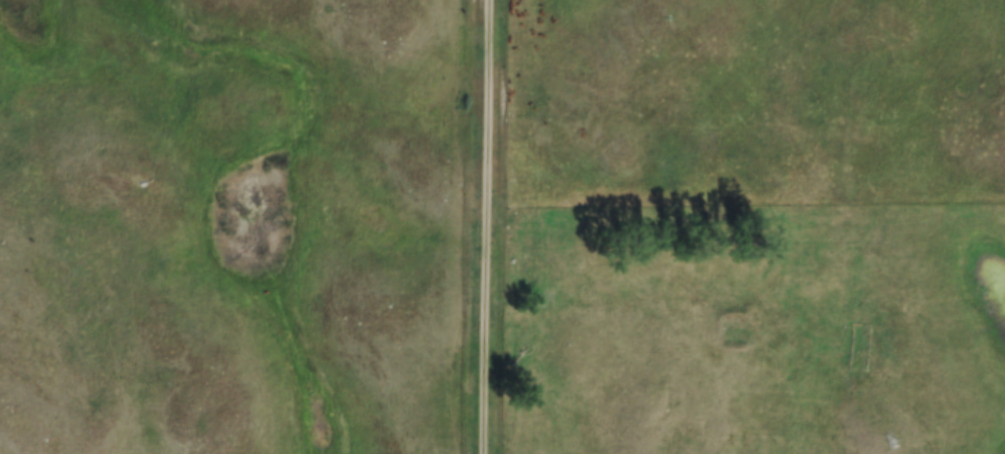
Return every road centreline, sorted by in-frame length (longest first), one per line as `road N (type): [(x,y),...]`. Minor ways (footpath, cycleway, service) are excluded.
road 1 (track): [(481,453),(486,0)]

